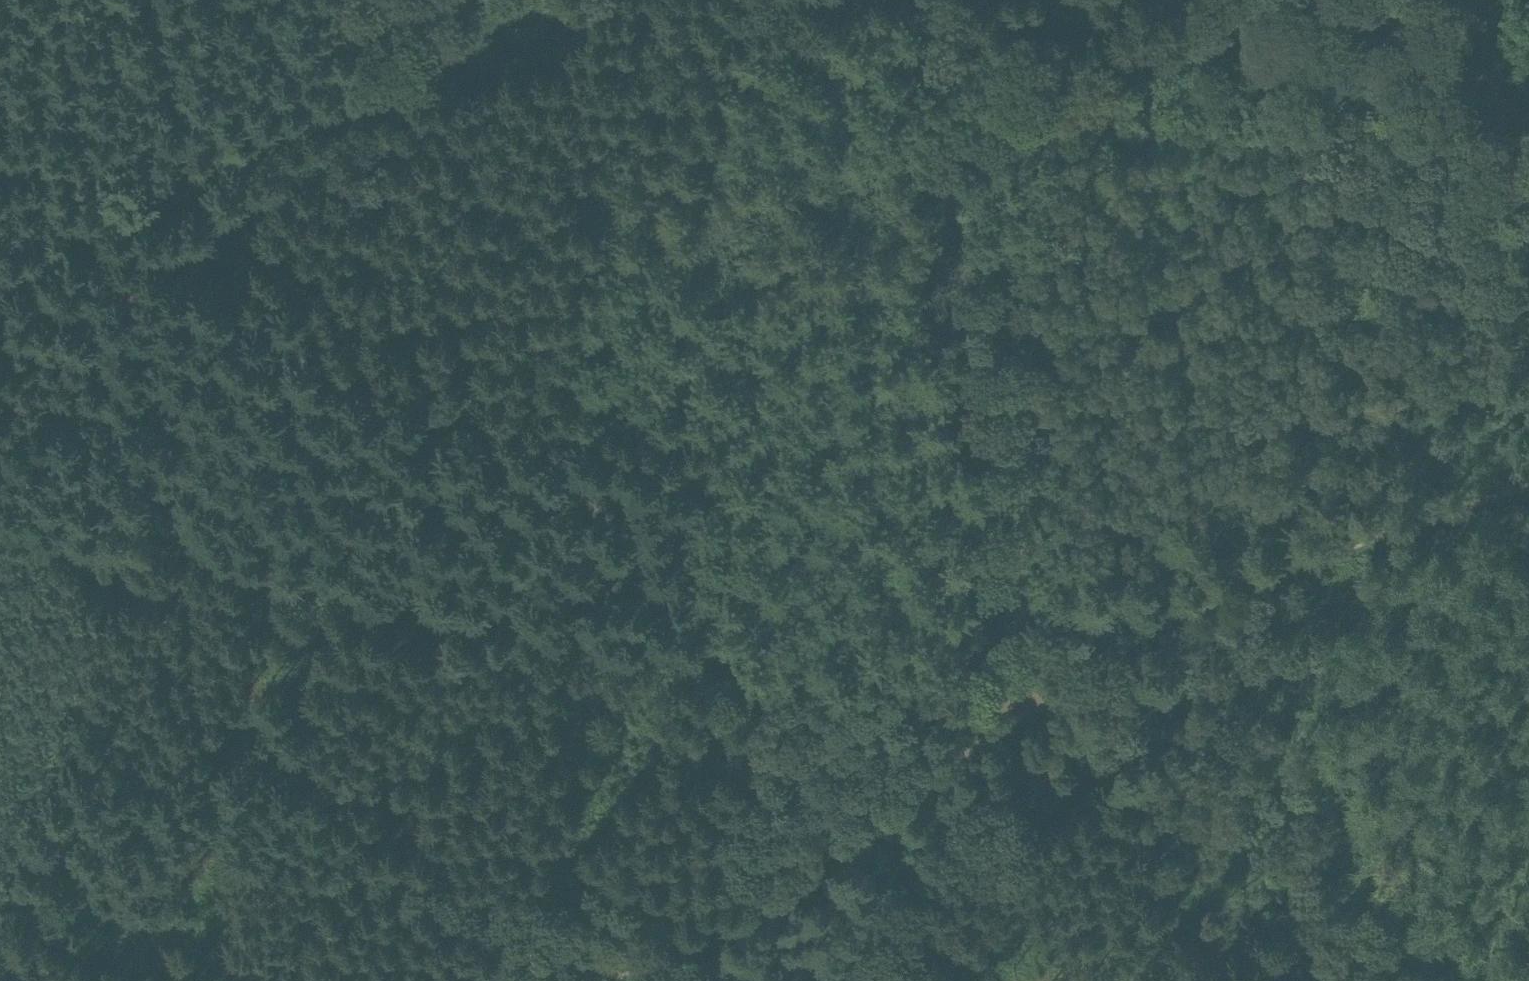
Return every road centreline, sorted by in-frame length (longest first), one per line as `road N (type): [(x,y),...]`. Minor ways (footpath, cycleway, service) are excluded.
road 1 (track): [(616,980),(1005,735),(1026,707),(1063,696),(1191,604),(1280,567),(1528,502)]
road 2 (track): [(1005,0),(1026,707)]
road 3 (track): [(516,0),(378,95),(237,133),(0,281)]

